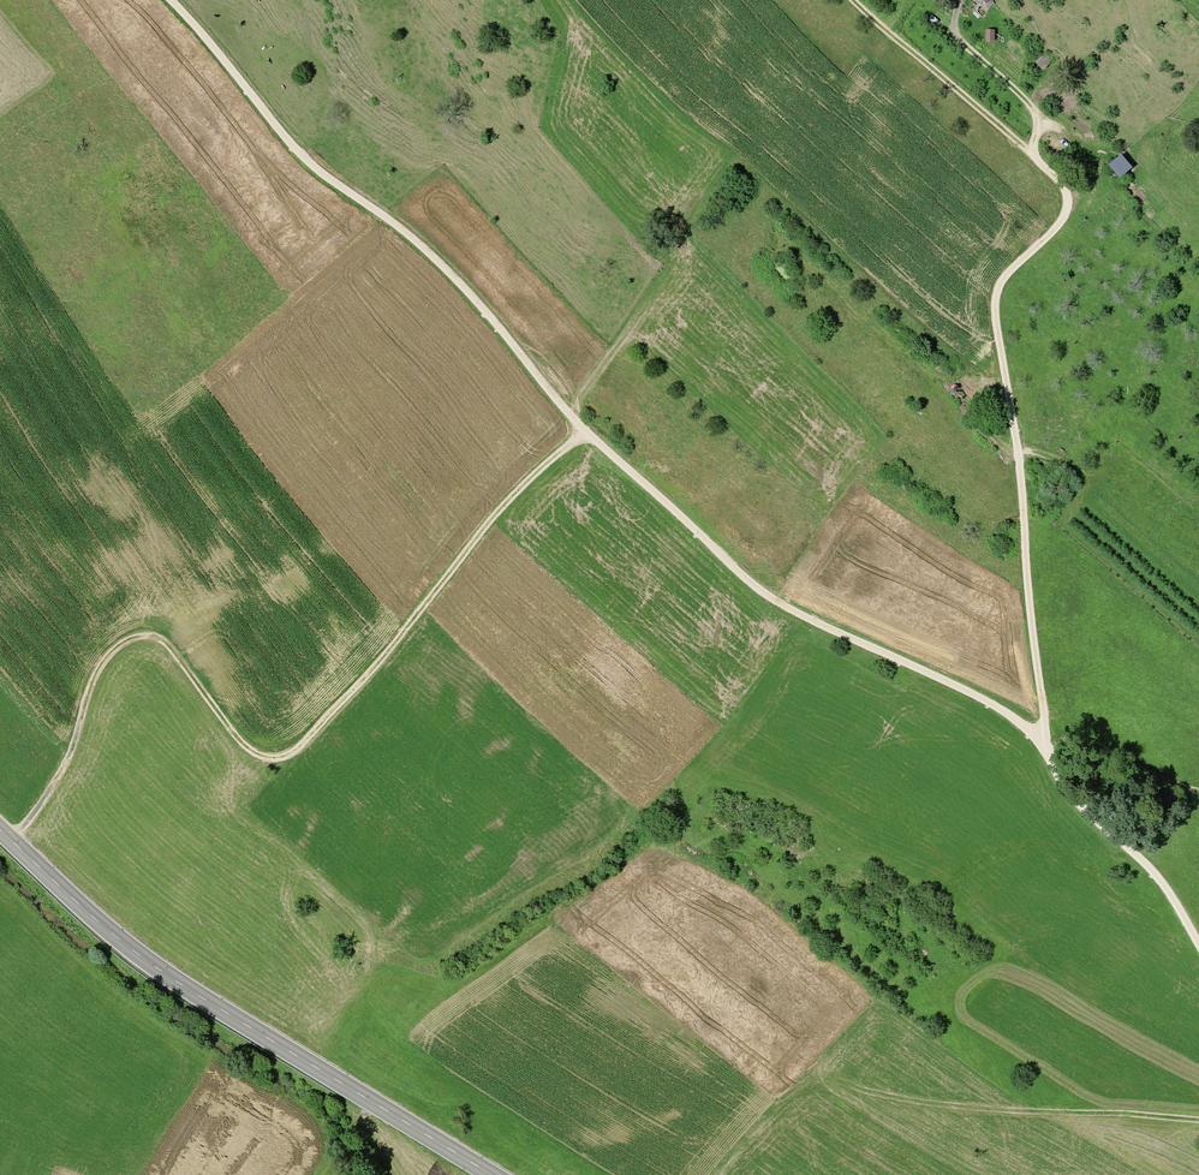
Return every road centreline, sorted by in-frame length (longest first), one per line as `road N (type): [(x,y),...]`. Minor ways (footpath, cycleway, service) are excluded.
road 1 (track): [(1198,943),(1153,874),(1070,789),(1046,744),(978,697),(760,590),(585,432),(430,255),(314,168),(170,0)]
road 2 (track): [(1198,793),(1083,745),(1046,744),(1022,453),(998,304),(1007,277),(1063,222),(1070,193),(853,0)]
road 3 (track): [(585,432),(495,518),(366,680),(278,761),(244,746),(168,645),(127,641),(98,672),(69,765),(10,840)]
road 4 (secondary): [(493,1174),(144,959),(0,830)]
road 5 (track): [(877,1094),(982,1110),(1198,1119)]
road 6 (track): [(574,420),(684,252)]
road 7 (track): [(956,882),(991,854),(1031,844),(1138,858)]
road 8 (track): [(1033,152),(1045,122),(961,42),(961,0)]

